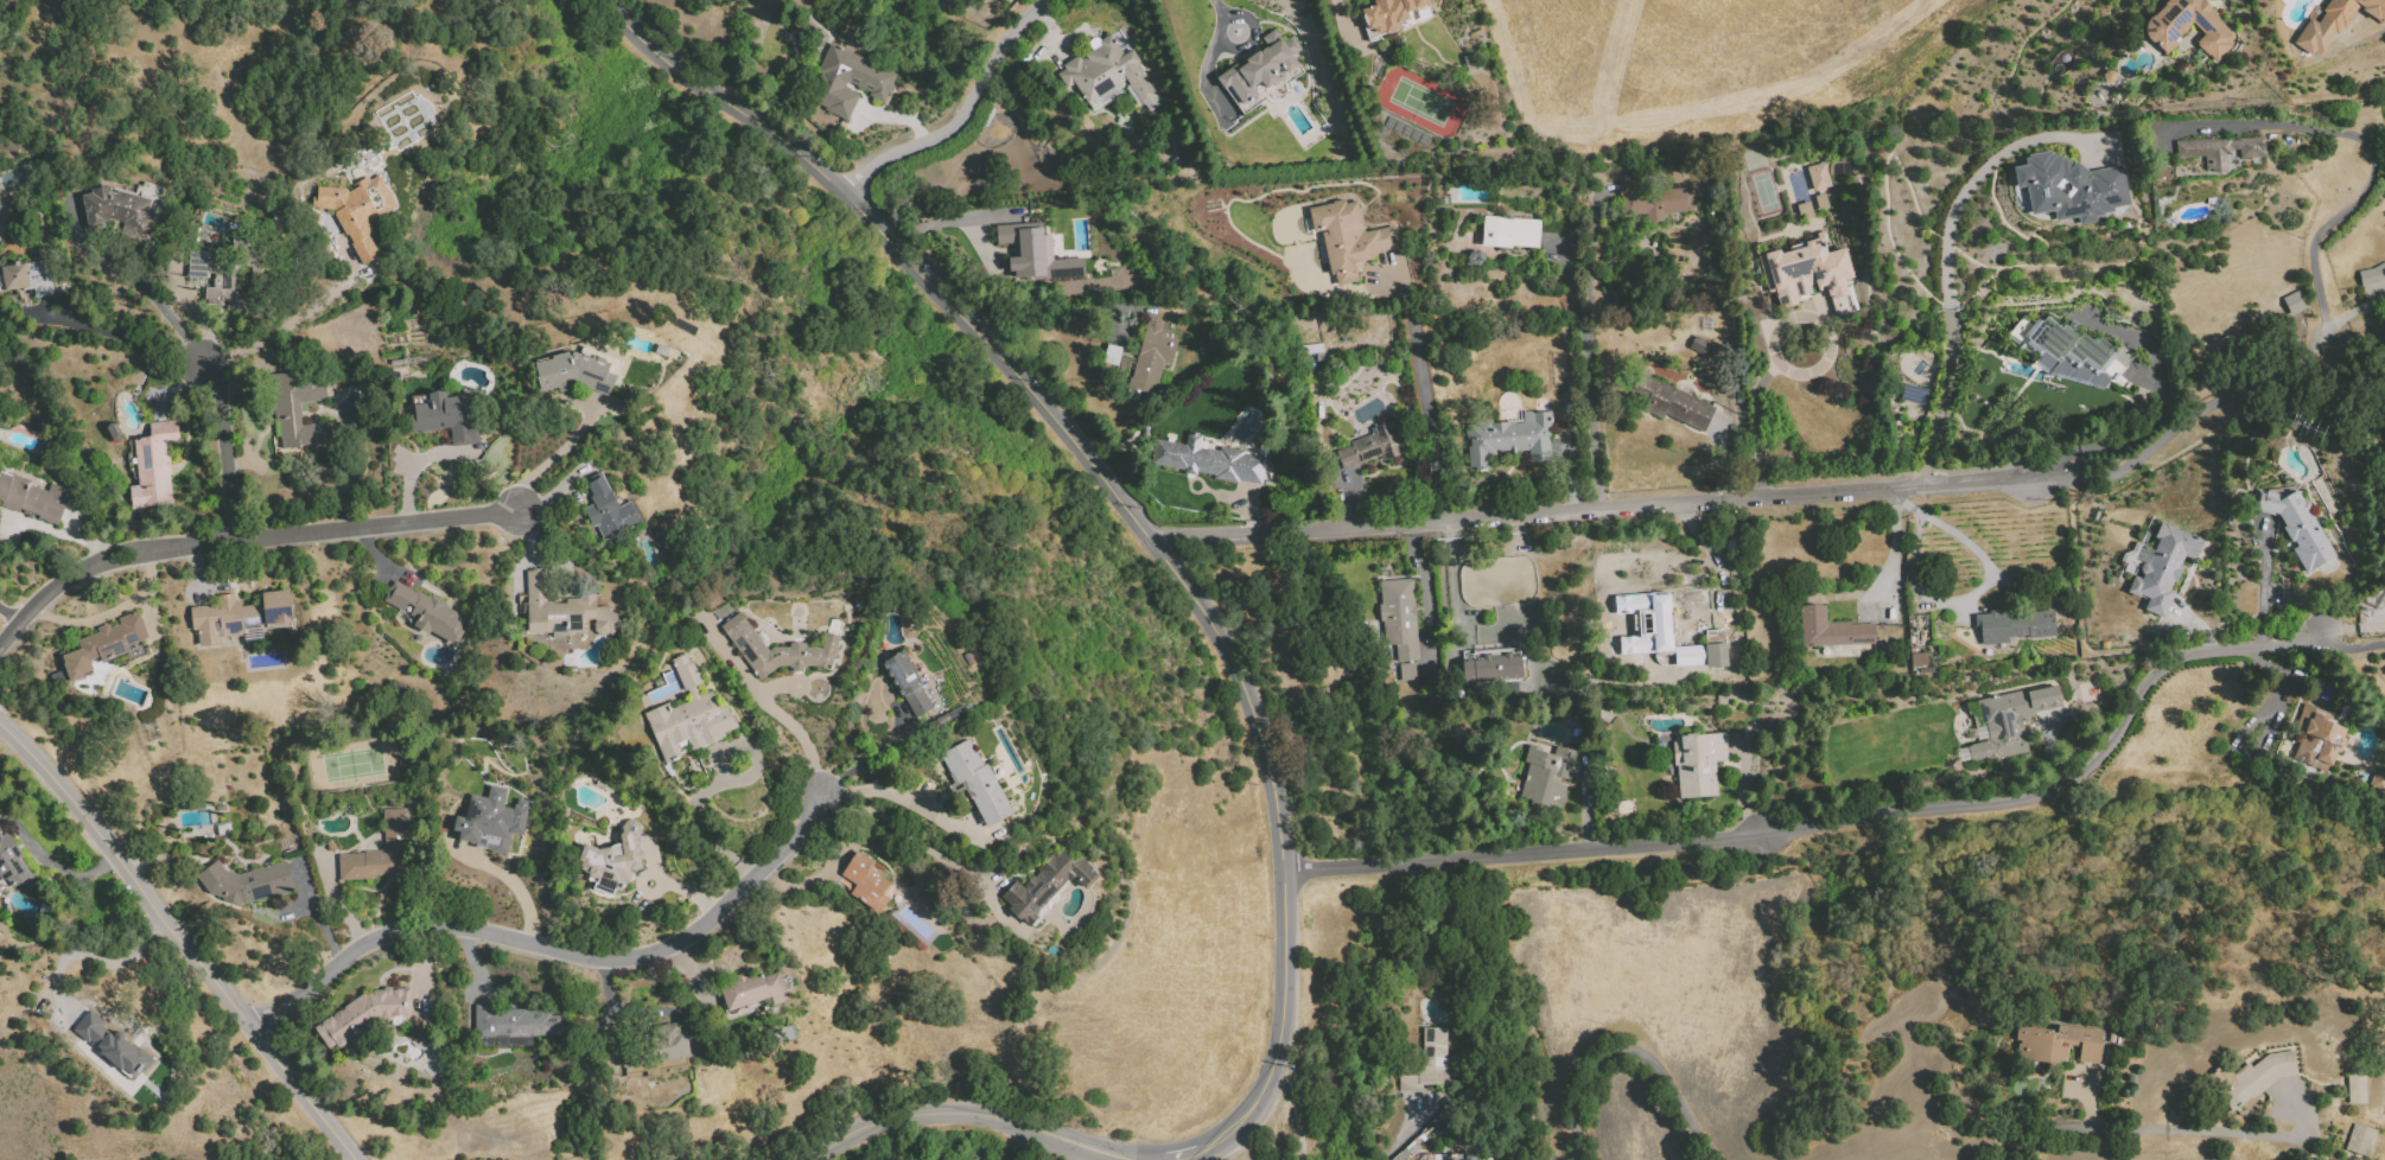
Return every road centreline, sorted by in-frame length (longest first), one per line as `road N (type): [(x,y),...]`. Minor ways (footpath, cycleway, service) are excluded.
road 1 (tertiary): [(606,0),(679,70),(846,191),(1125,506),(1227,649),(1274,804),(1283,1016),(1258,1100),(1209,1148)]
road 2 (residential): [(2384,296),(2117,471),(2072,483),(1152,541)]
road 3 (residential): [(1280,871),(1661,844),(2042,797),(2098,758),(2142,687),(2170,659),(2258,646)]
road 4 (residential): [(820,792),(797,834),(675,944),(597,962),(434,925),(370,941),(257,1032)]
road 5 (residential): [(354,1159),(30,748),(0,724)]
road 6 (residential): [(517,511),(119,553),(47,592),(0,648)]
road 7 (tertiary): [(805,1159),(842,1134),(893,1116),(973,1110),(1151,1159)]
road 8 (residential): [(846,191),(891,154),(954,123),(1046,0)]
road 9 (residential): [(1582,1159),(1578,1108),(1604,1062),(1623,1053),(1653,1064),(1722,1159)]
road 10 (residential): [(230,542),(211,369)]
road 11 (residential): [(2002,1159),(2044,1137),(2152,1132)]
road 12 (residential): [(2258,646),(2295,644),(2324,629),(2384,627)]

